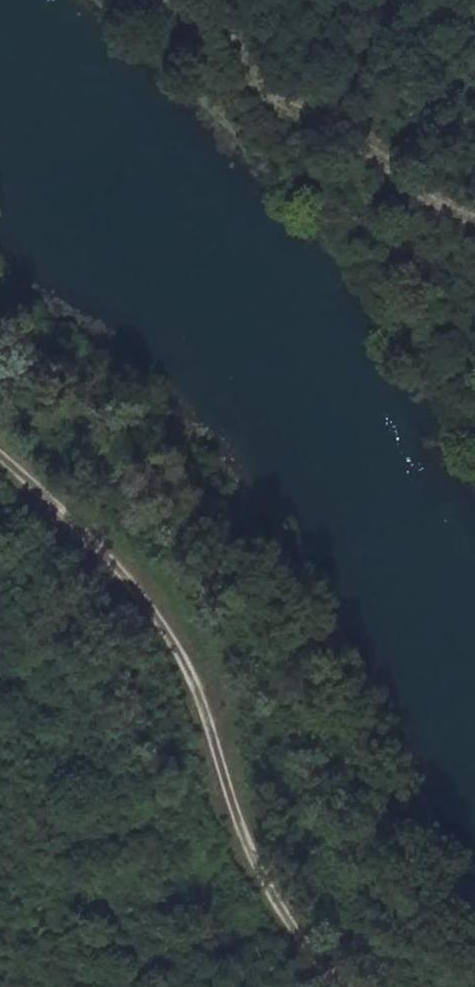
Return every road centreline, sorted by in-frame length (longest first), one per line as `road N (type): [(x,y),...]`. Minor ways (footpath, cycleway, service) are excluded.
road 1 (track): [(0,456),(185,646),(233,811),(286,918),(335,986)]

